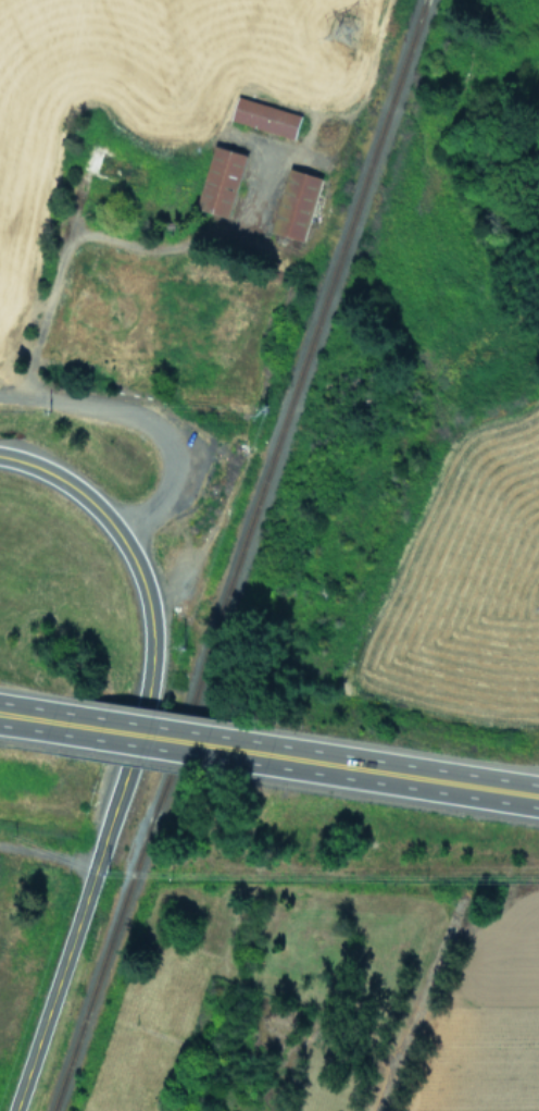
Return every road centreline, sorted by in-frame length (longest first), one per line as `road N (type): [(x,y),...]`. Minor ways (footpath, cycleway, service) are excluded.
road 1 (tertiary): [(14,1110),(101,850),(147,688),(152,633),(137,568),(108,520),(51,473),(0,455)]
road 2 (primary): [(227,750),(538,797)]
road 3 (residential): [(0,396),(135,417),(162,434),(176,465),(168,495),(118,534)]
road 4 (primary): [(63,725),(227,750)]

